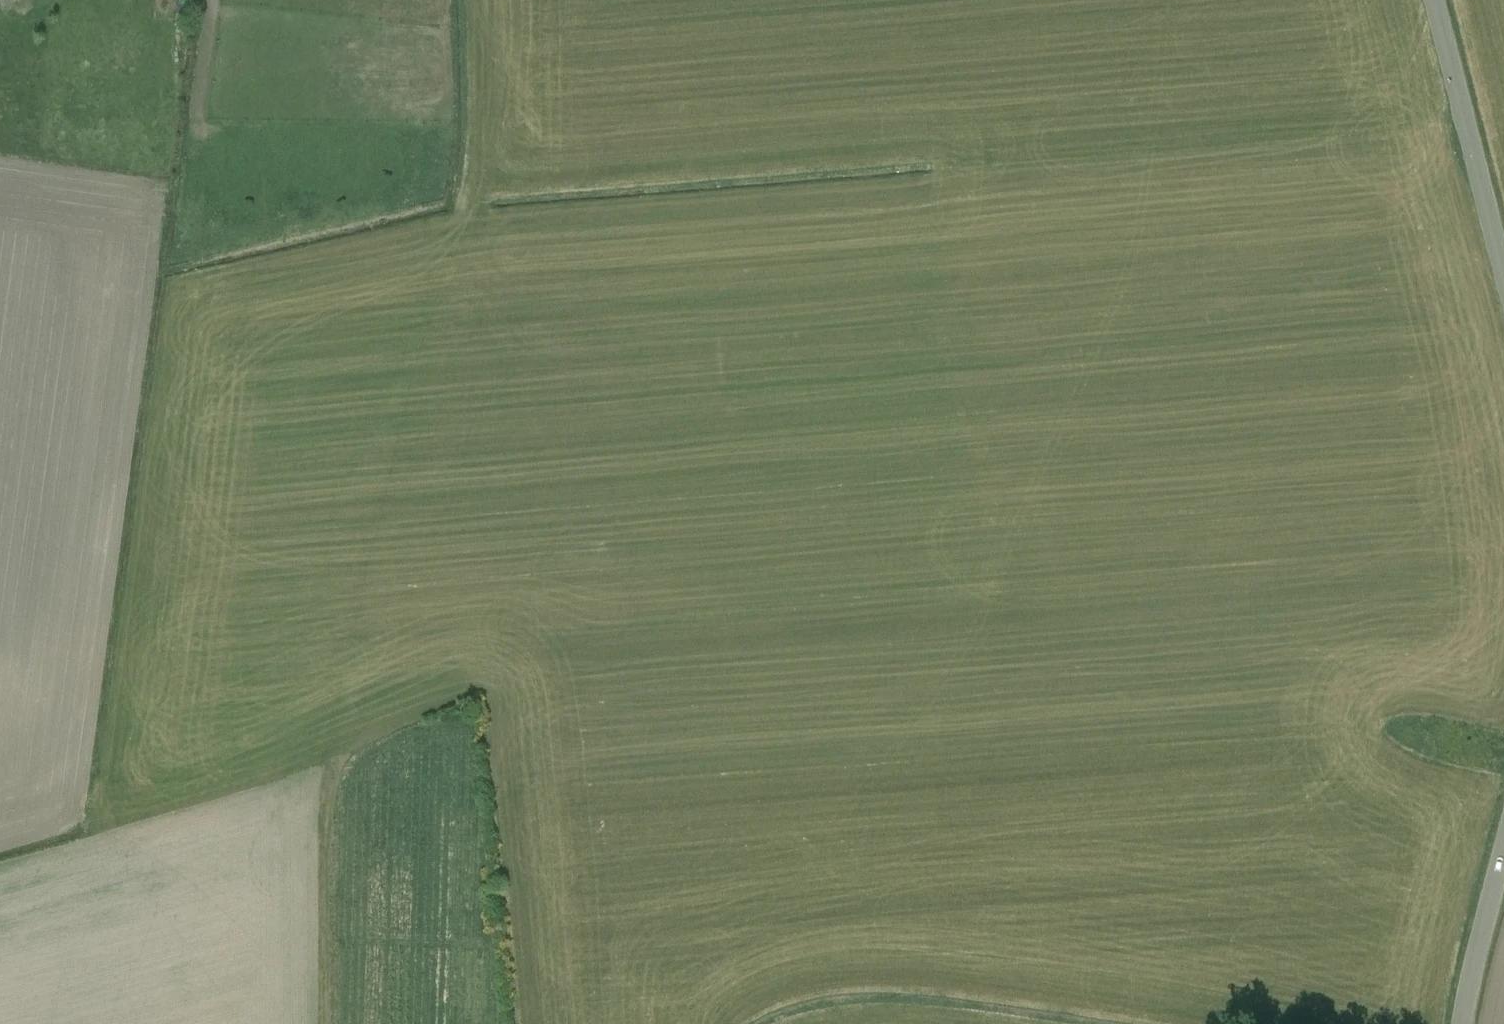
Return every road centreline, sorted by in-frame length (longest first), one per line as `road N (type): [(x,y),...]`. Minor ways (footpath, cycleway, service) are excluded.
road 1 (unclassified): [(1503,274),(1434,0)]
road 2 (unclassified): [(1463,1023),(1503,852)]

